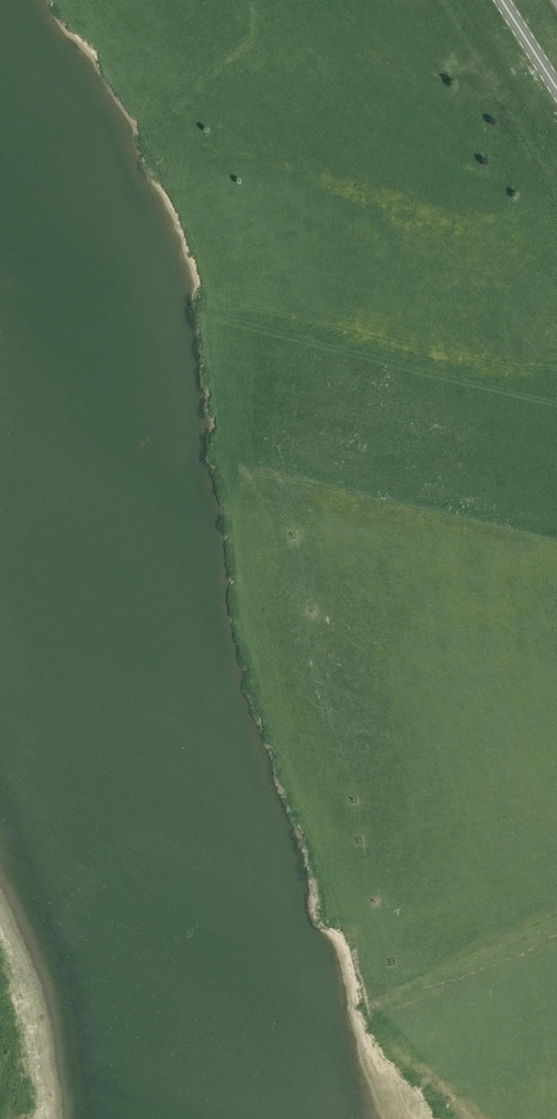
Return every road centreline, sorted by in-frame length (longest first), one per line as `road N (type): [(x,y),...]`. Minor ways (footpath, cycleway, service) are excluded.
road 1 (track): [(556,158),(458,0)]

